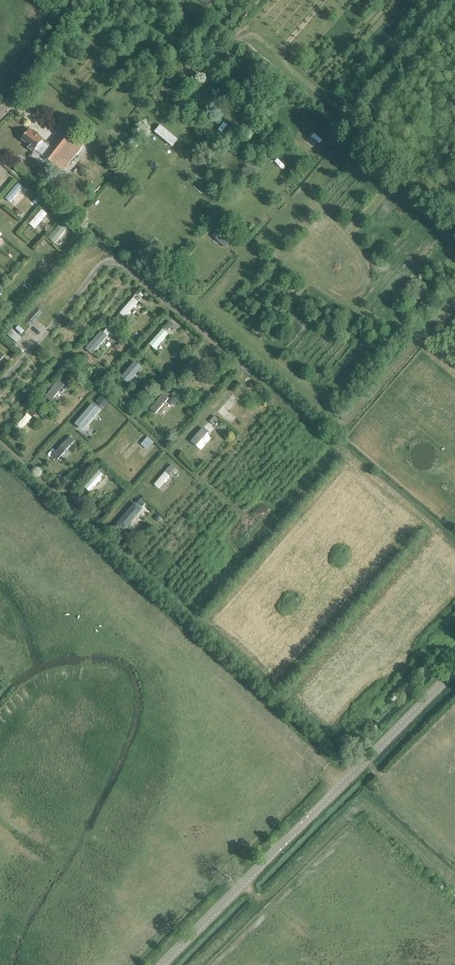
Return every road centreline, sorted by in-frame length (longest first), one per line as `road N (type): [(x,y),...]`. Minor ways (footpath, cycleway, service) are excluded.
road 1 (track): [(324,0),(284,46),(272,50),(248,34),(200,73),(150,27),(76,122),(45,131),(9,102)]
road 2 (unclassified): [(162,964),(454,669)]
road 3 (track): [(0,381),(114,257),(272,391)]
road 4 (track): [(0,444),(117,553)]
road 5 (unclassified): [(77,0),(0,110)]

